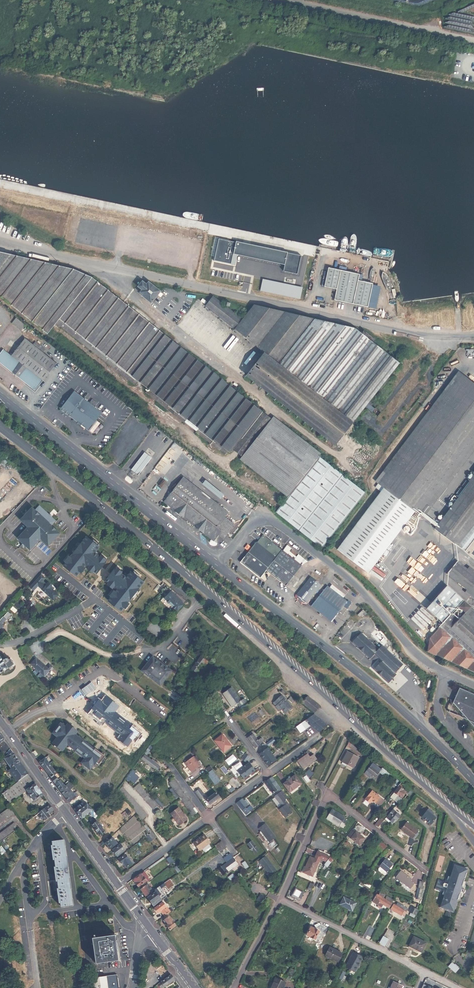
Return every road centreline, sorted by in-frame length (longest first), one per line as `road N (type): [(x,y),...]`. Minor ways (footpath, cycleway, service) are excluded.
road 1 (secondary): [(0,427),(223,604),(473,825)]
road 2 (residential): [(0,240),(428,335),(473,337)]
road 3 (residential): [(219,566),(253,523),(274,522),(360,588),(421,659),(473,686)]
road 4 (secondary): [(473,781),(361,676),(219,566)]
road 5 (secondary): [(219,566),(0,394)]
road 6 (residential): [(425,869),(326,792),(280,900)]
road 7 (unclassified): [(473,42),(276,0)]
road 8 (secondary): [(0,722),(118,885)]
road 9 (residential): [(425,972),(280,900)]

